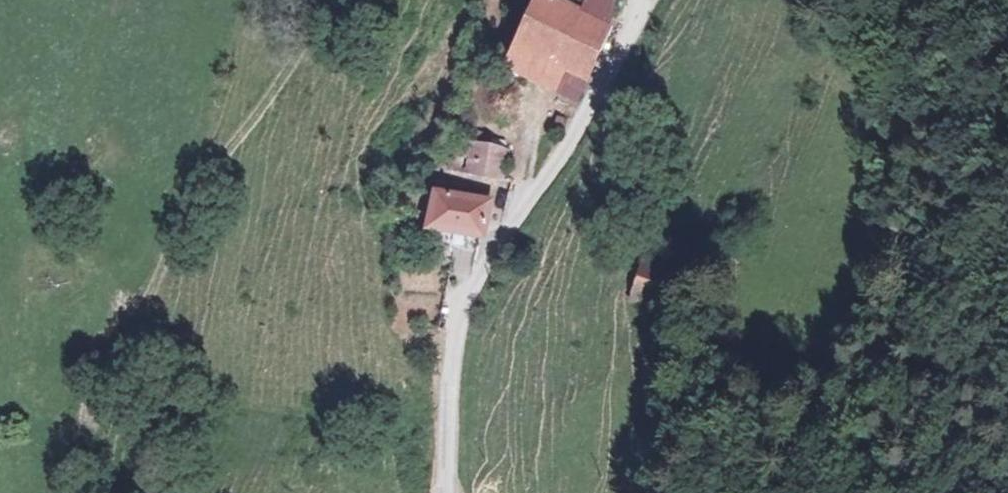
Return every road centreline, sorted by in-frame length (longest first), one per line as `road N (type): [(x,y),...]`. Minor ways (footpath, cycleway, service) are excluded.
road 1 (unclassified): [(645,0),(533,205),(486,256),(457,332),(445,492)]
road 2 (track): [(342,0),(214,171),(96,392)]

